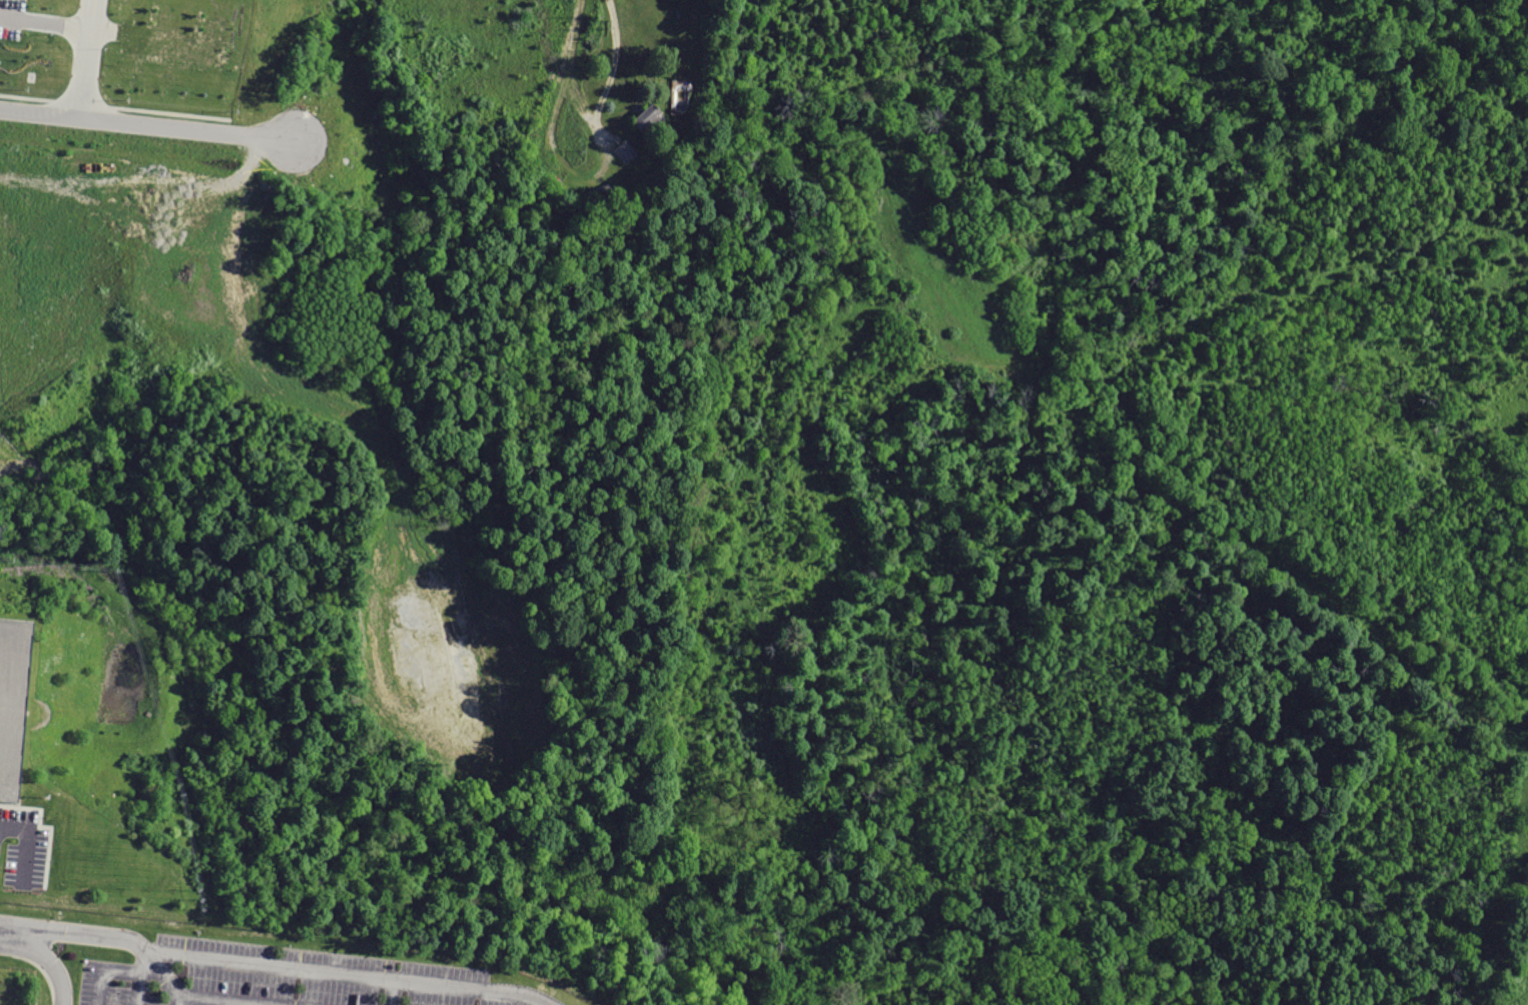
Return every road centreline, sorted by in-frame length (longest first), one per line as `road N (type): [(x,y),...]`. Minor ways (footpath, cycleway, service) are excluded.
road 1 (residential): [(0,110),(294,140)]

